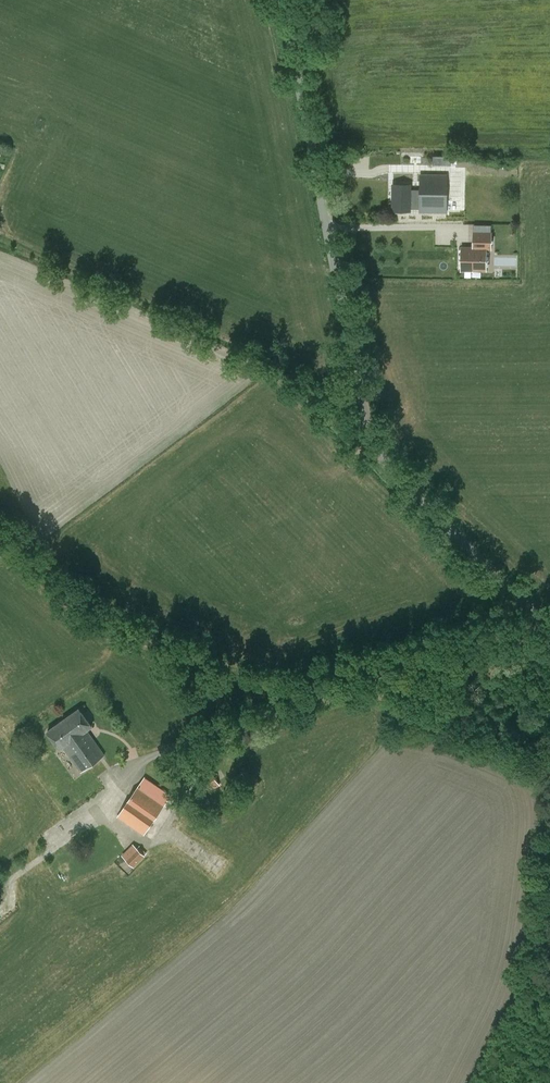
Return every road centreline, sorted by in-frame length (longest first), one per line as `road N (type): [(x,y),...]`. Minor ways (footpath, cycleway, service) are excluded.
road 1 (tertiary): [(549,628),(373,443),(282,0)]

